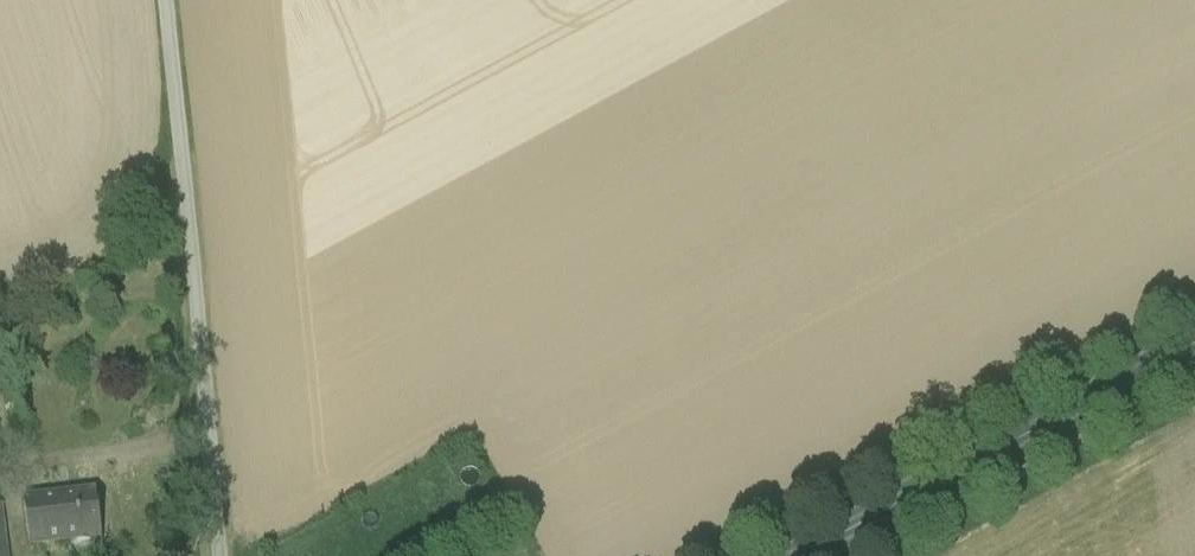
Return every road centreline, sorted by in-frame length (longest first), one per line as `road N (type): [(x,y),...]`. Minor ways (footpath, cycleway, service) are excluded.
road 1 (unclassified): [(173,0),(224,555)]
road 2 (primary): [(1194,345),(801,555)]

